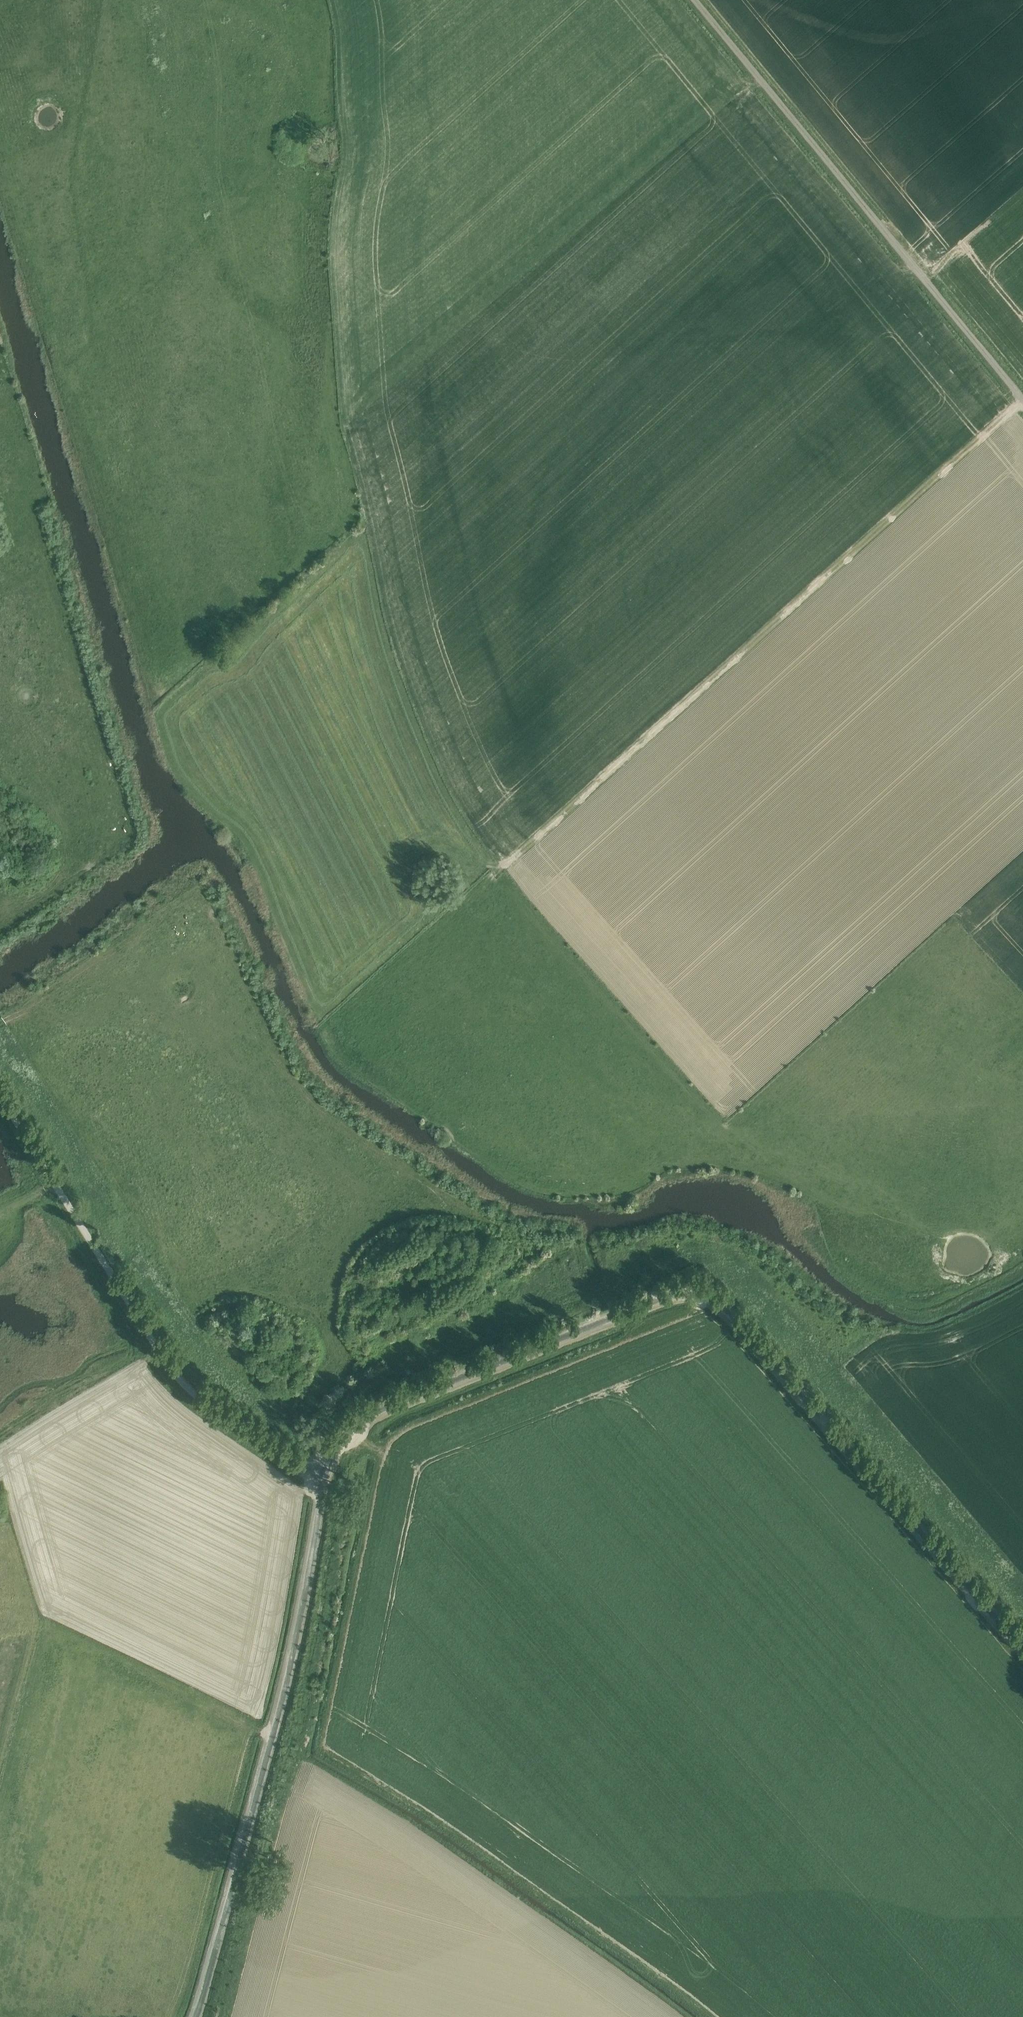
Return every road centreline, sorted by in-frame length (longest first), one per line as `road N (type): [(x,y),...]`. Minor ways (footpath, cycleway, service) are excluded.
road 1 (unclassified): [(1022,1649),(742,1326),(697,1295),(657,1300),(377,1411),(334,1450),(323,1475)]
road 2 (unclassified): [(195,2016),(303,1608),(323,1475)]
road 3 (track): [(1022,399),(696,0)]
road 4 (unclassified): [(323,1475),(214,1409),(175,1374),(0,1096)]

